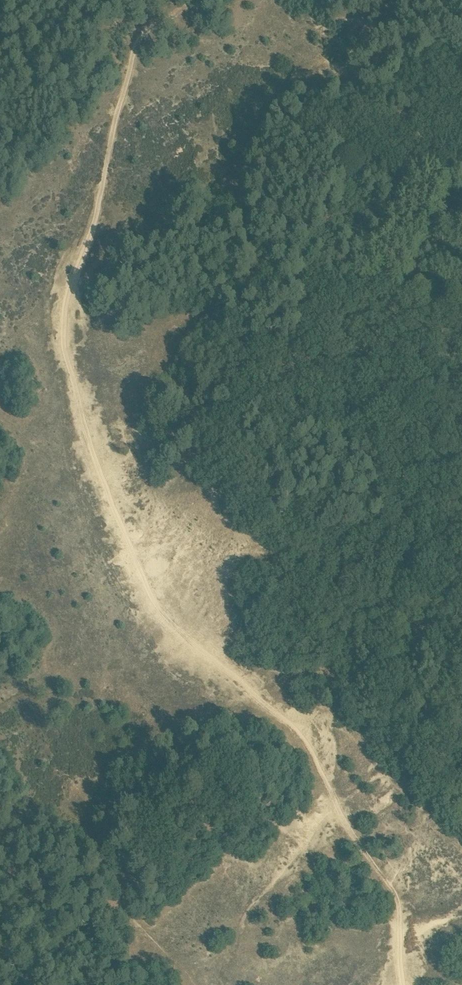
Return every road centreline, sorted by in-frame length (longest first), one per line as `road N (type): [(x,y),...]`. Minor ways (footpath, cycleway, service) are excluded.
road 1 (track): [(189,0),(133,50),(112,129),(77,296),(73,361),(84,414),(156,597),(314,749),(387,886),(412,984)]

